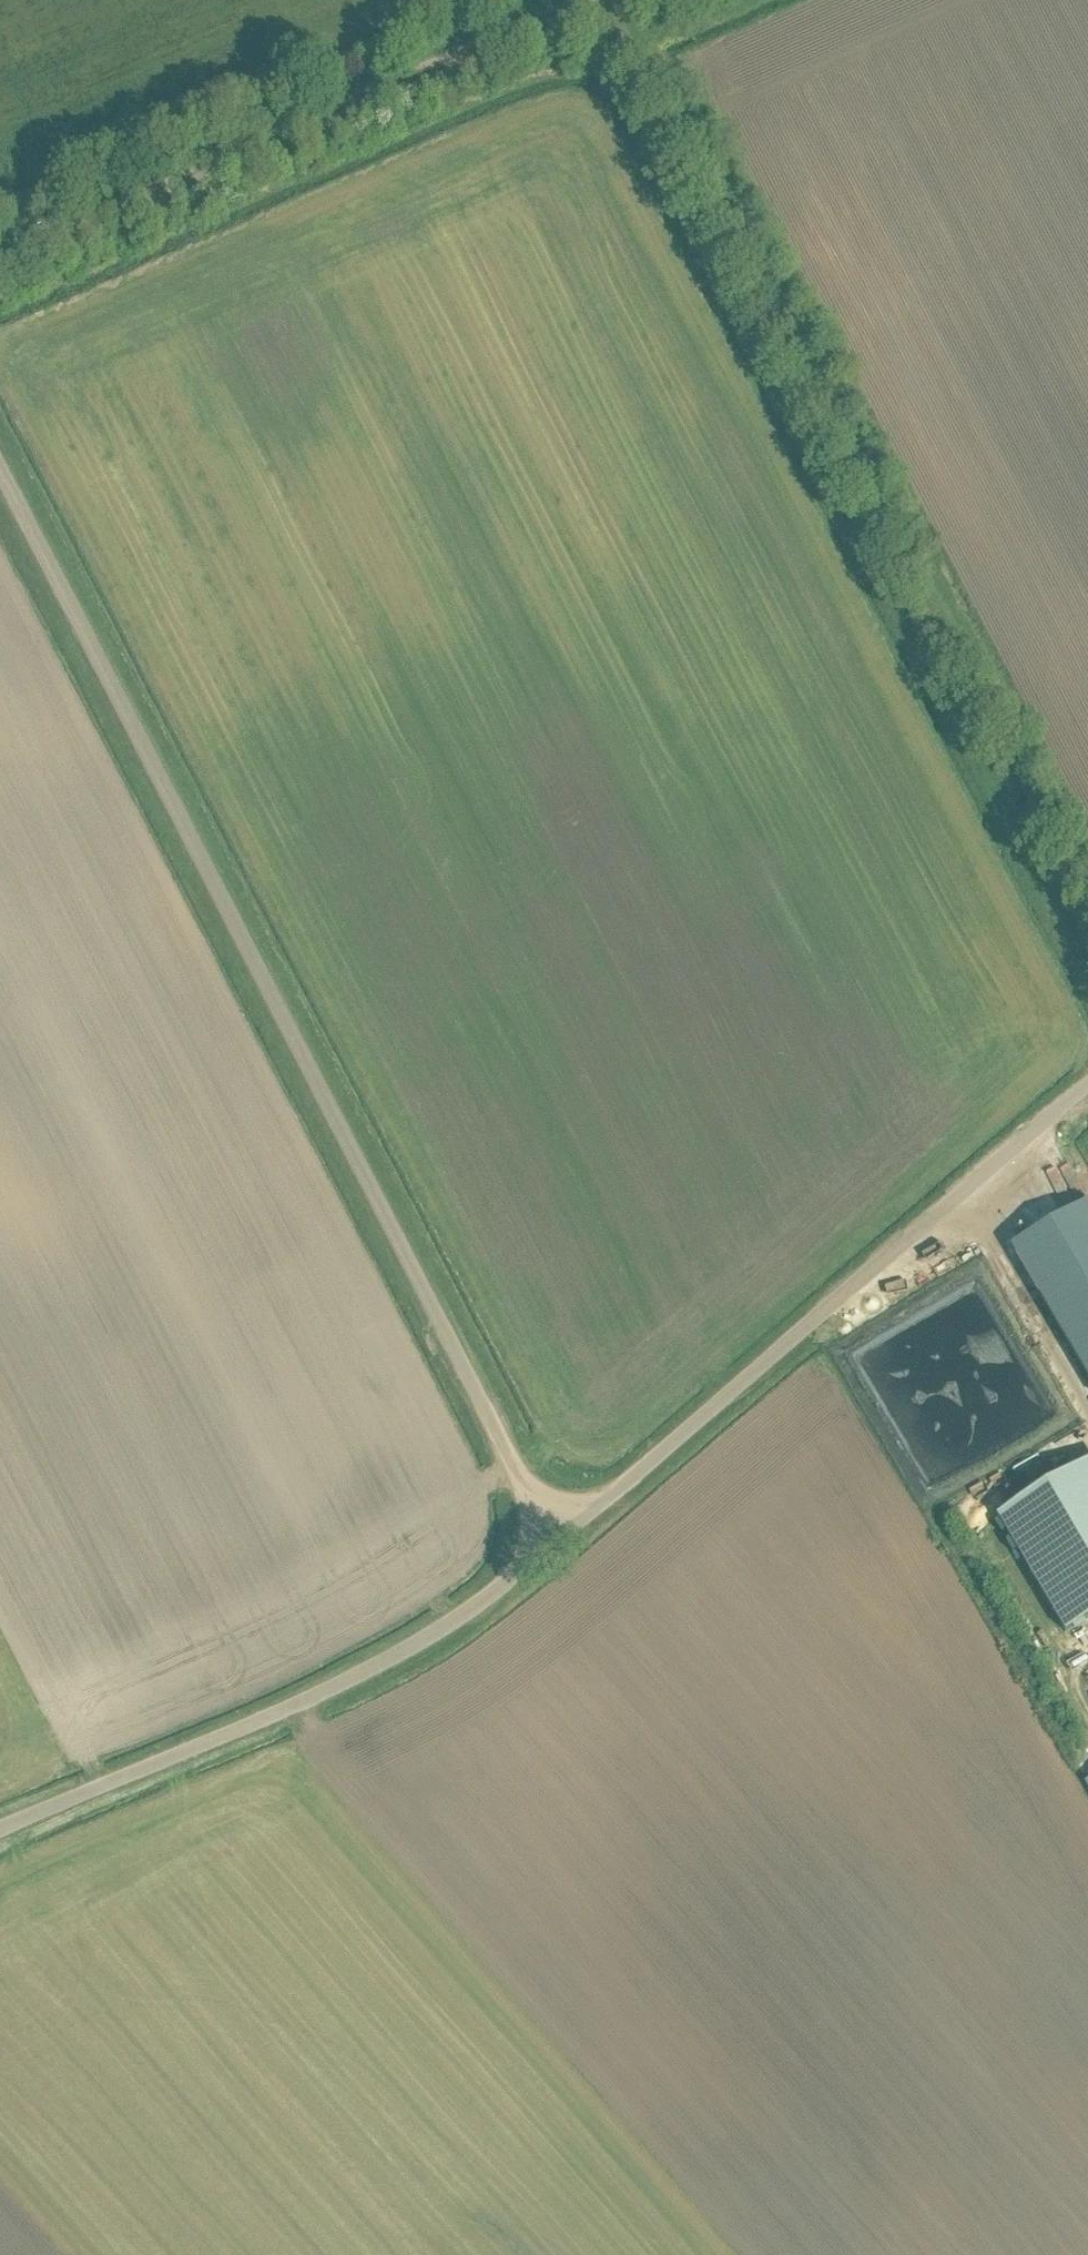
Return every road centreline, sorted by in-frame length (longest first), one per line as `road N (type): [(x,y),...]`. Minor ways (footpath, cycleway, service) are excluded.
road 1 (unclassified): [(552,1543),(0,473)]
road 2 (unclassified): [(552,1543),(1087,1087)]
road 3 (track): [(0,259),(591,0)]
road 4 (unclassified): [(0,1830),(406,1651),(552,1543)]

